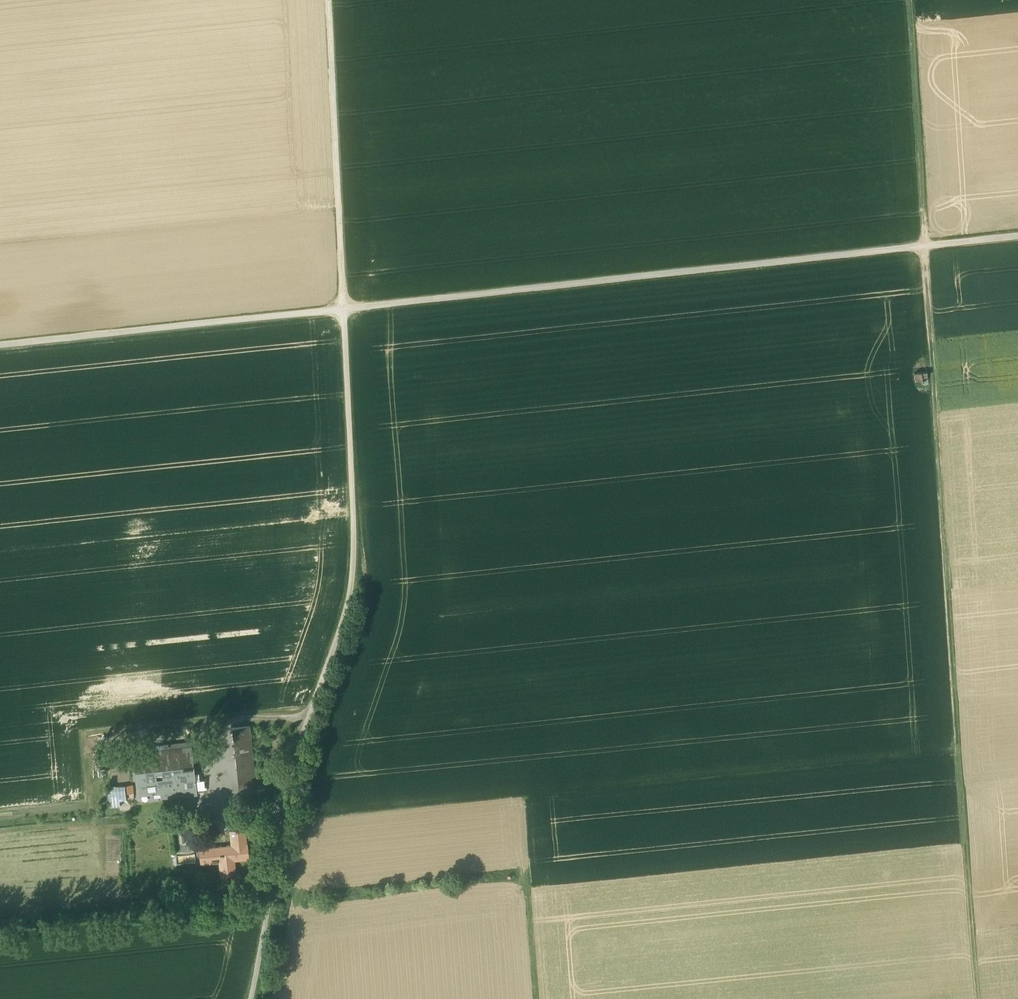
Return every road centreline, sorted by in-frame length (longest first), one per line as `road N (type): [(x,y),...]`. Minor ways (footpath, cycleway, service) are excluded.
road 1 (track): [(924,246),(343,309),(351,586)]
road 2 (track): [(981,998),(924,246)]
road 3 (track): [(0,346),(343,309),(328,0)]
road 4 (track): [(924,246),(908,0)]

